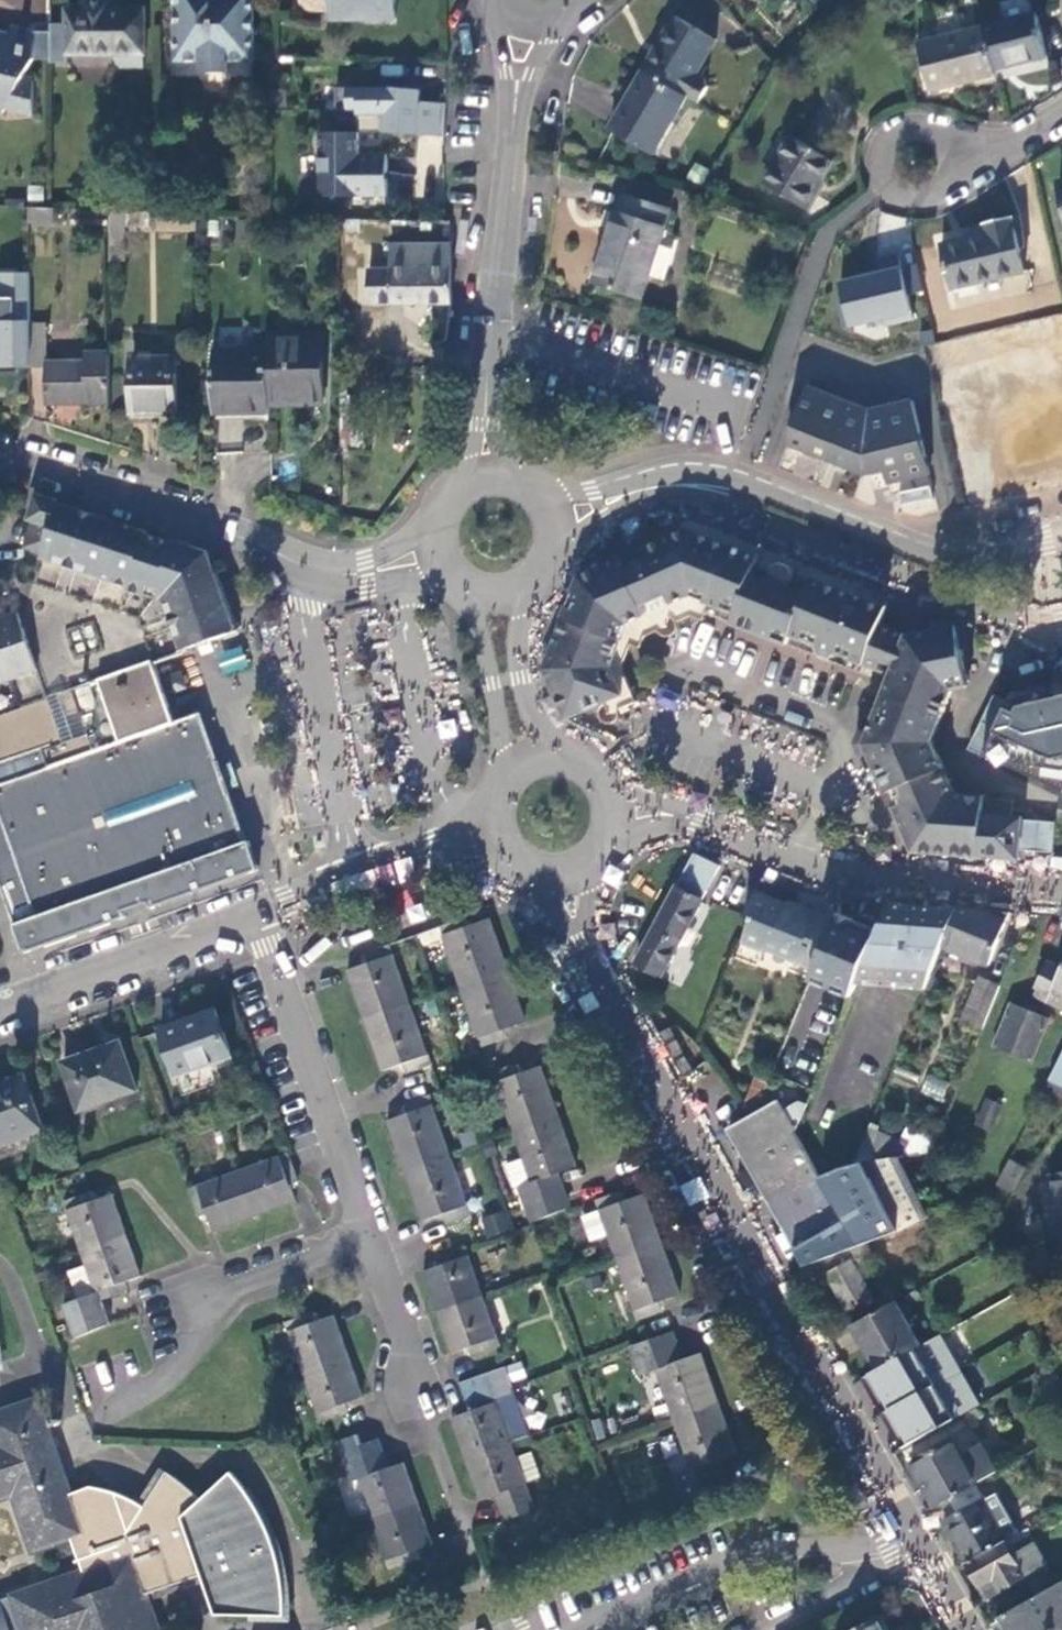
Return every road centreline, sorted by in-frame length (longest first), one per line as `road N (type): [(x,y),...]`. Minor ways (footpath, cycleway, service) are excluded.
road 1 (tertiary): [(585,941),(765,1281),(913,1539)]
road 2 (secondary): [(562,548),(616,509),(687,496),(1019,619),(1061,622)]
road 3 (secondary): [(1061,538),(979,556),(918,550),(696,472),(547,493)]
road 4 (residential): [(1061,890),(825,869),(699,822)]
road 5 (residential): [(257,913),(363,1246)]
road 6 (tertiary): [(313,569),(189,517),(0,459)]
road 7 (unclassified): [(891,1555),(746,1559),(580,1629)]
road 8 (residential): [(257,913),(0,1008)]
road 9 (secondary): [(514,119),(487,387)]
road 10 (residential): [(436,846),(257,913)]
road 11 (residential): [(363,1246),(182,1303)]
road 12 (residential): [(886,188),(882,153),(893,135),(916,128),(1017,141)]
road 13 (tertiary): [(469,598),(506,772)]
road 14 (tertiary): [(560,750),(533,713),(521,677),(529,595)]
road 15 (residential): [(363,1246),(417,1399)]
road 16 (residential): [(1017,141),(922,200),(886,188)]
road 17 (unclassified): [(772,1629),(847,1590),(891,1555)]
road 18 (tertiary): [(313,569),(350,585),(447,584)]
road 19 (tertiary): [(429,522),(365,561),(313,569)]

